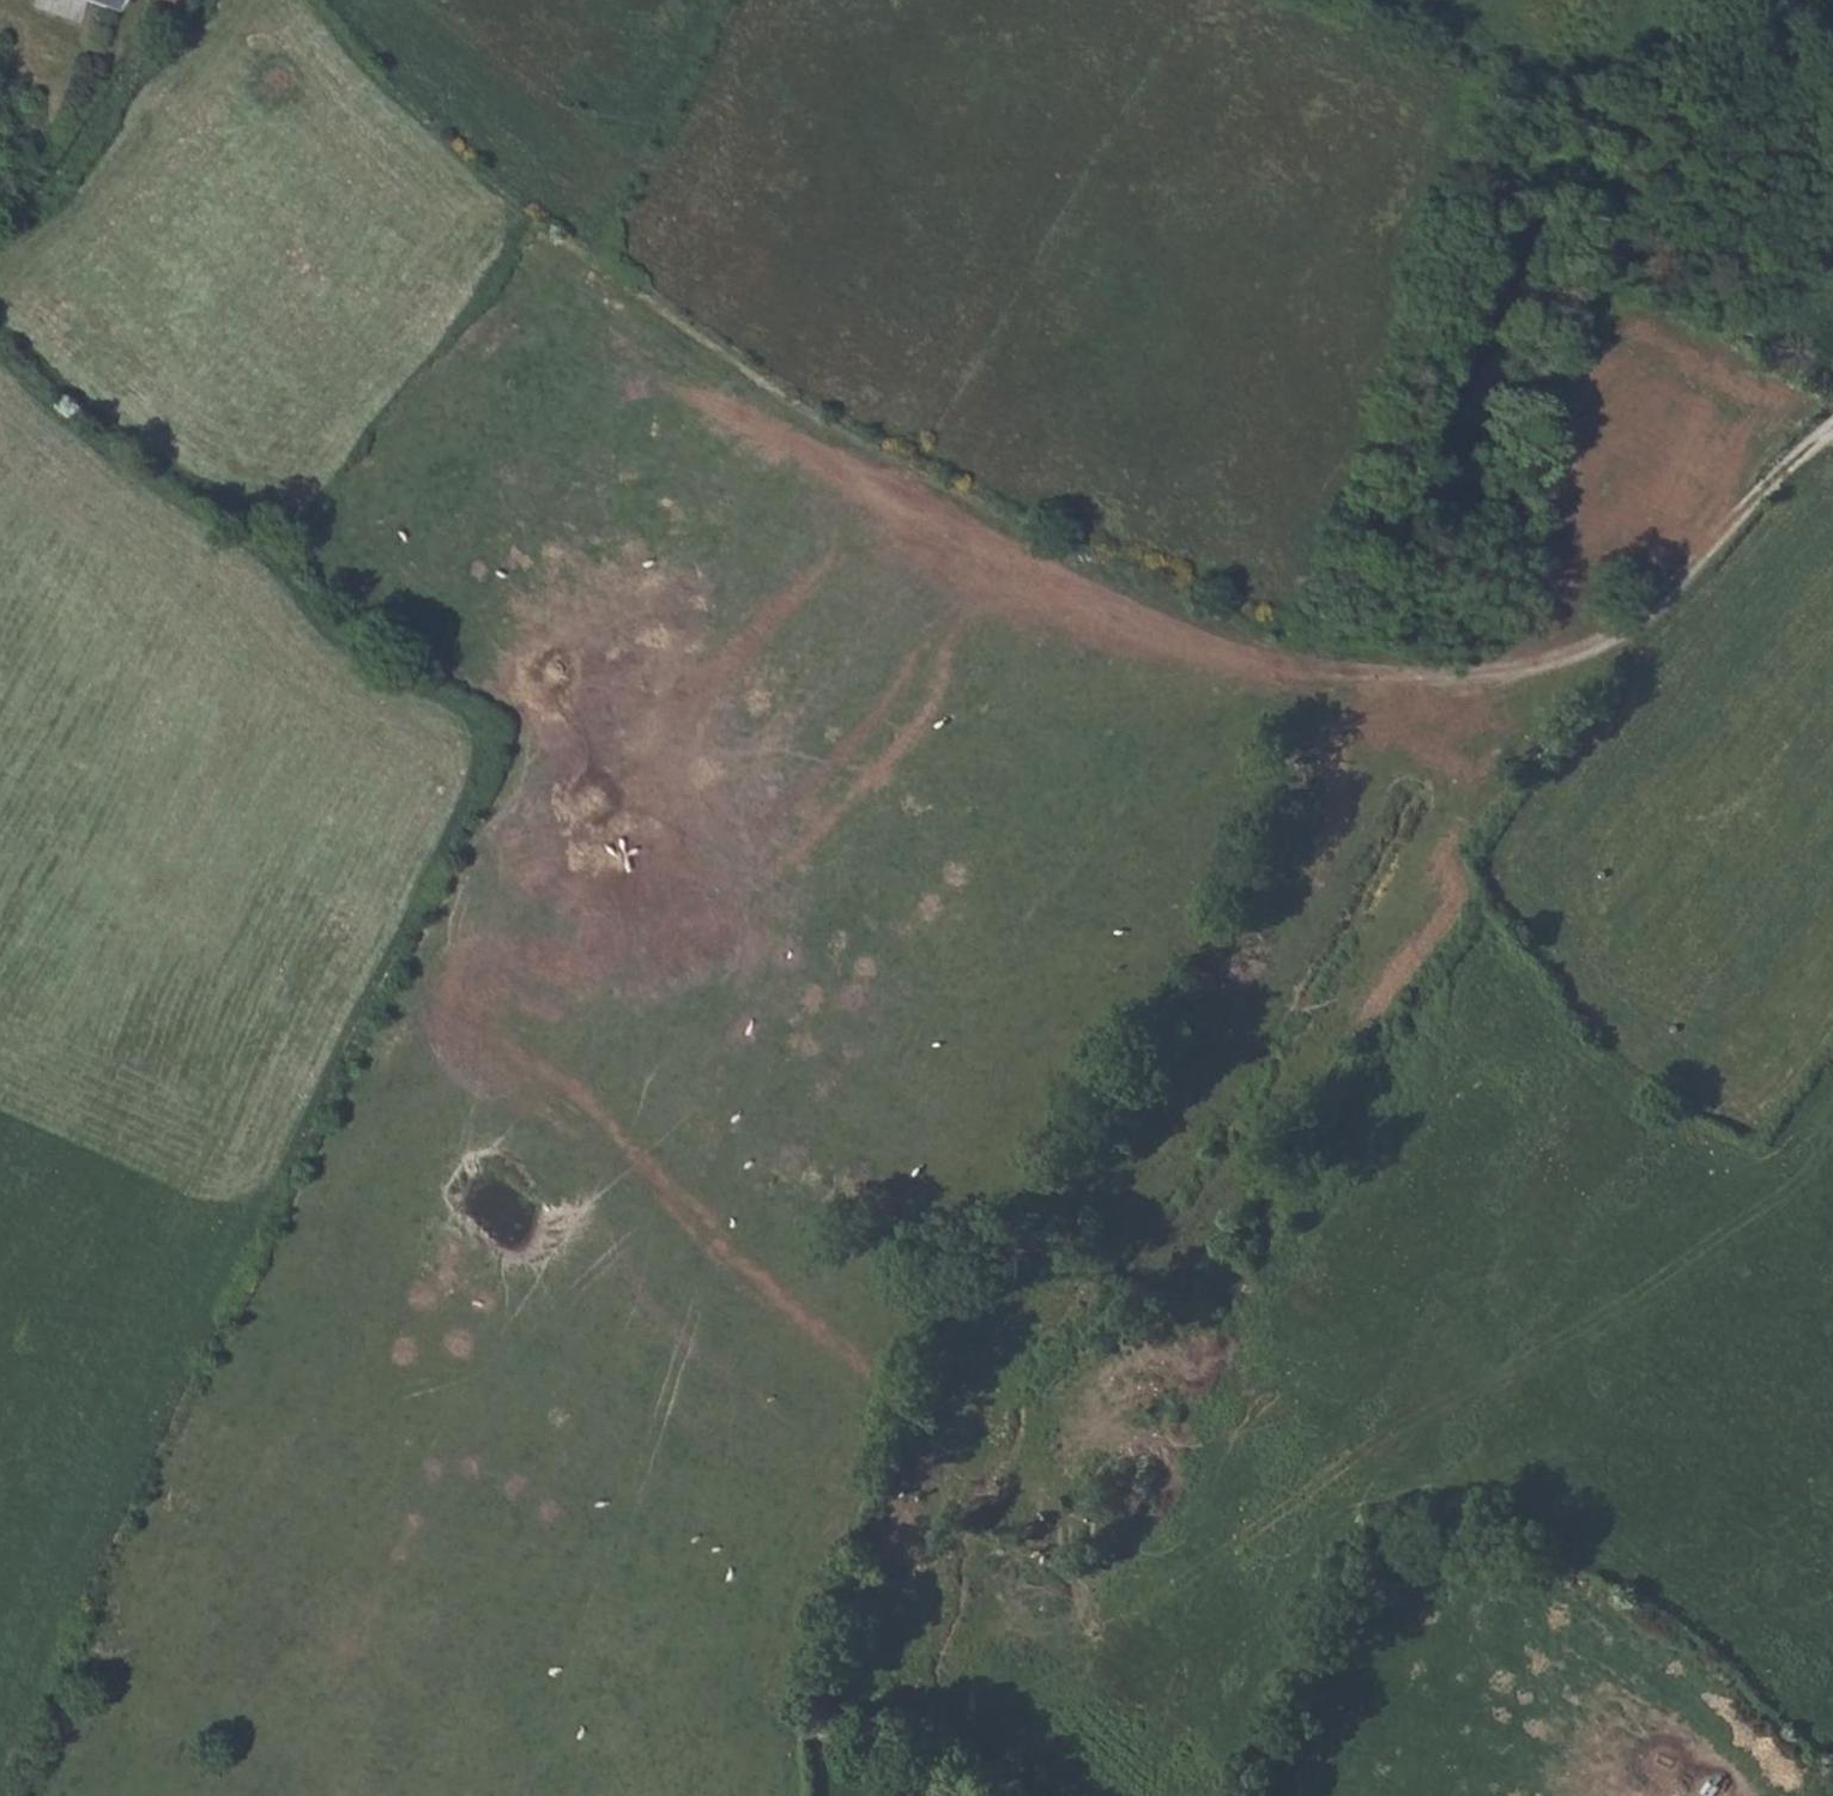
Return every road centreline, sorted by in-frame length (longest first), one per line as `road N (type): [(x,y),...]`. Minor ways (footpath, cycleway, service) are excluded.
road 1 (track): [(1832,431),(1737,512),(1656,609),(1598,650),(1548,661),(1208,672)]
road 2 (track): [(0,232),(108,71),(129,0)]

